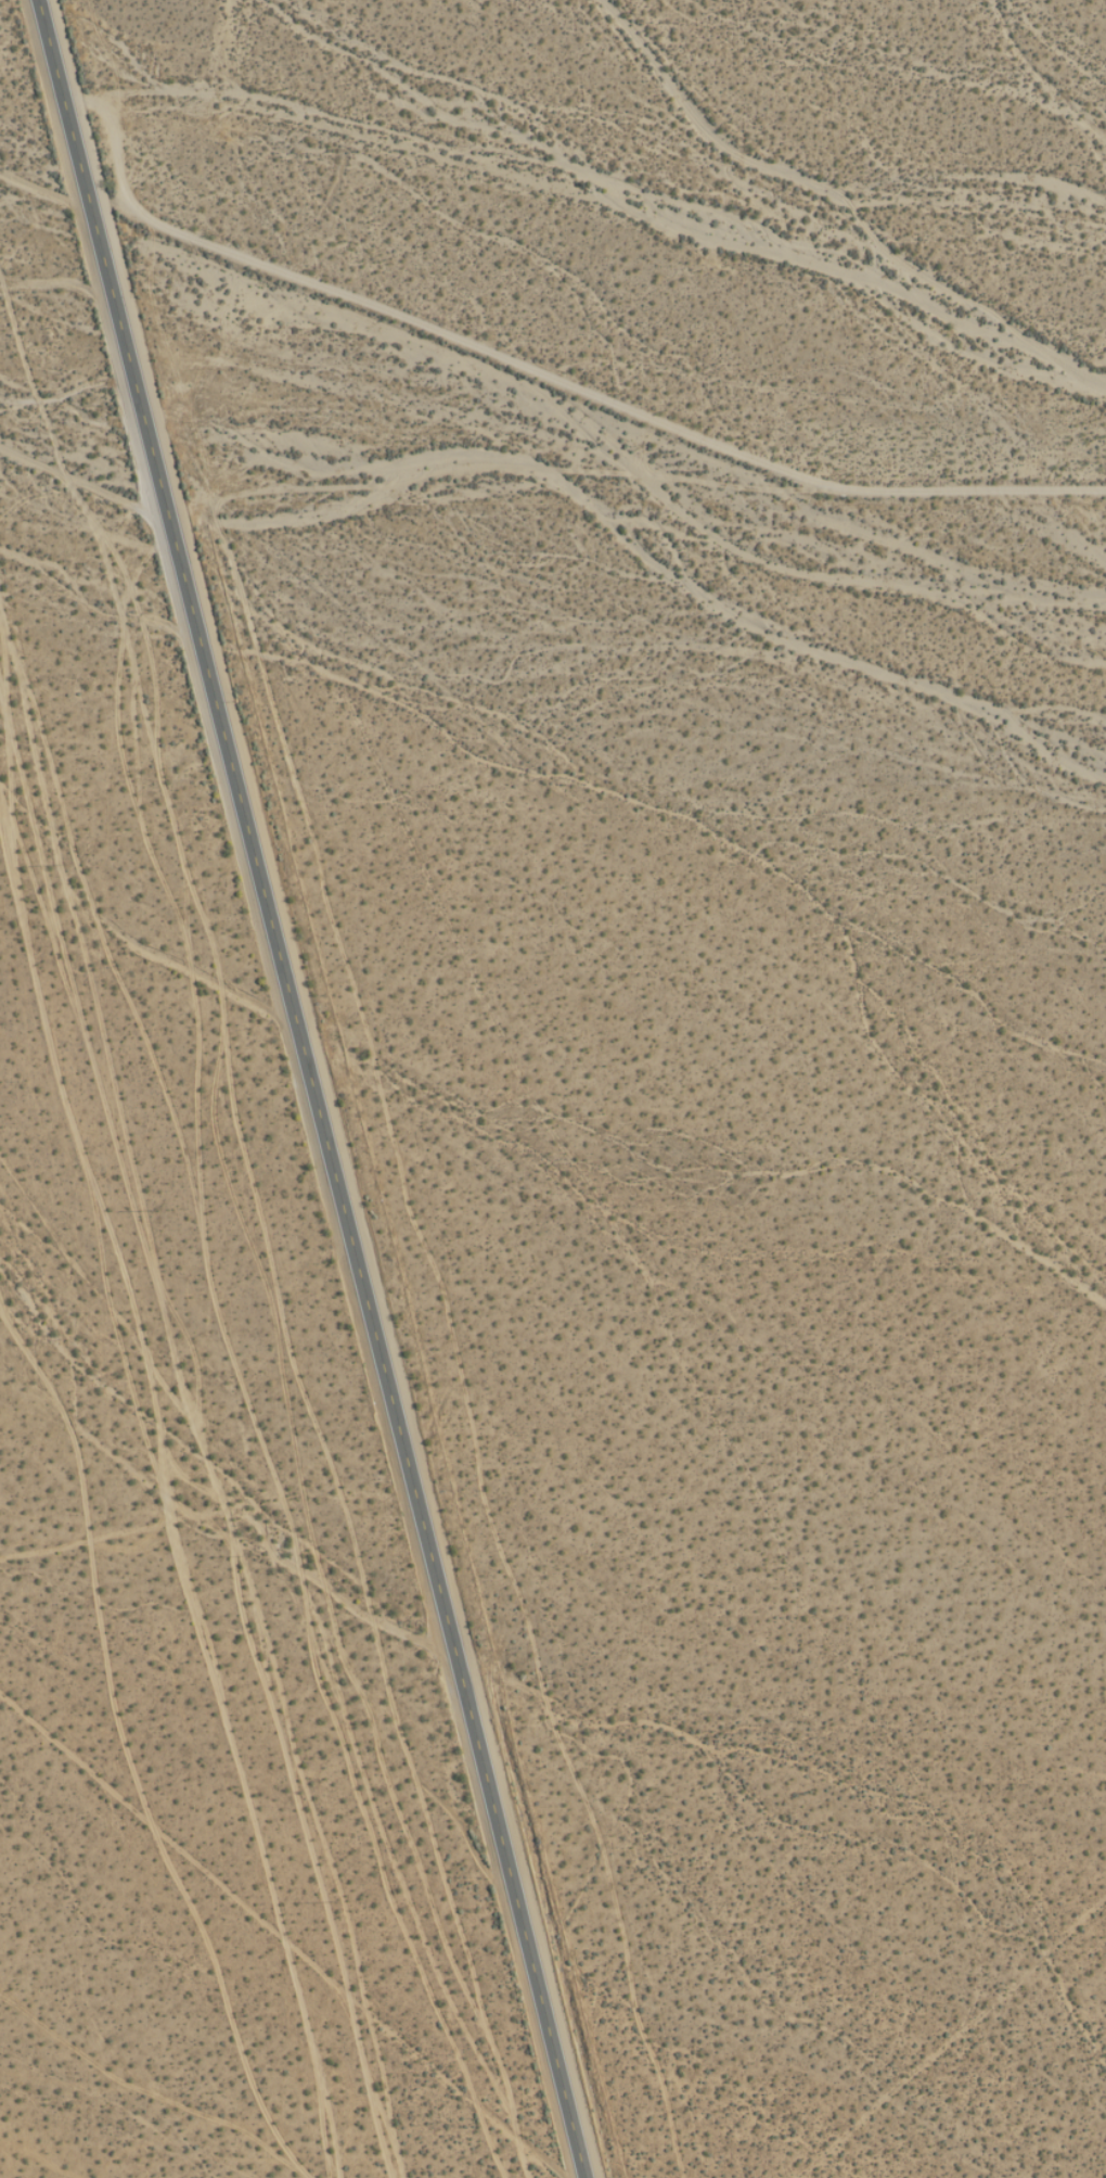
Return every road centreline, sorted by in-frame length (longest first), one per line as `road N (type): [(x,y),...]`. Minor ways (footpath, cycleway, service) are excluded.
road 1 (primary): [(585,2177),(38,0)]

